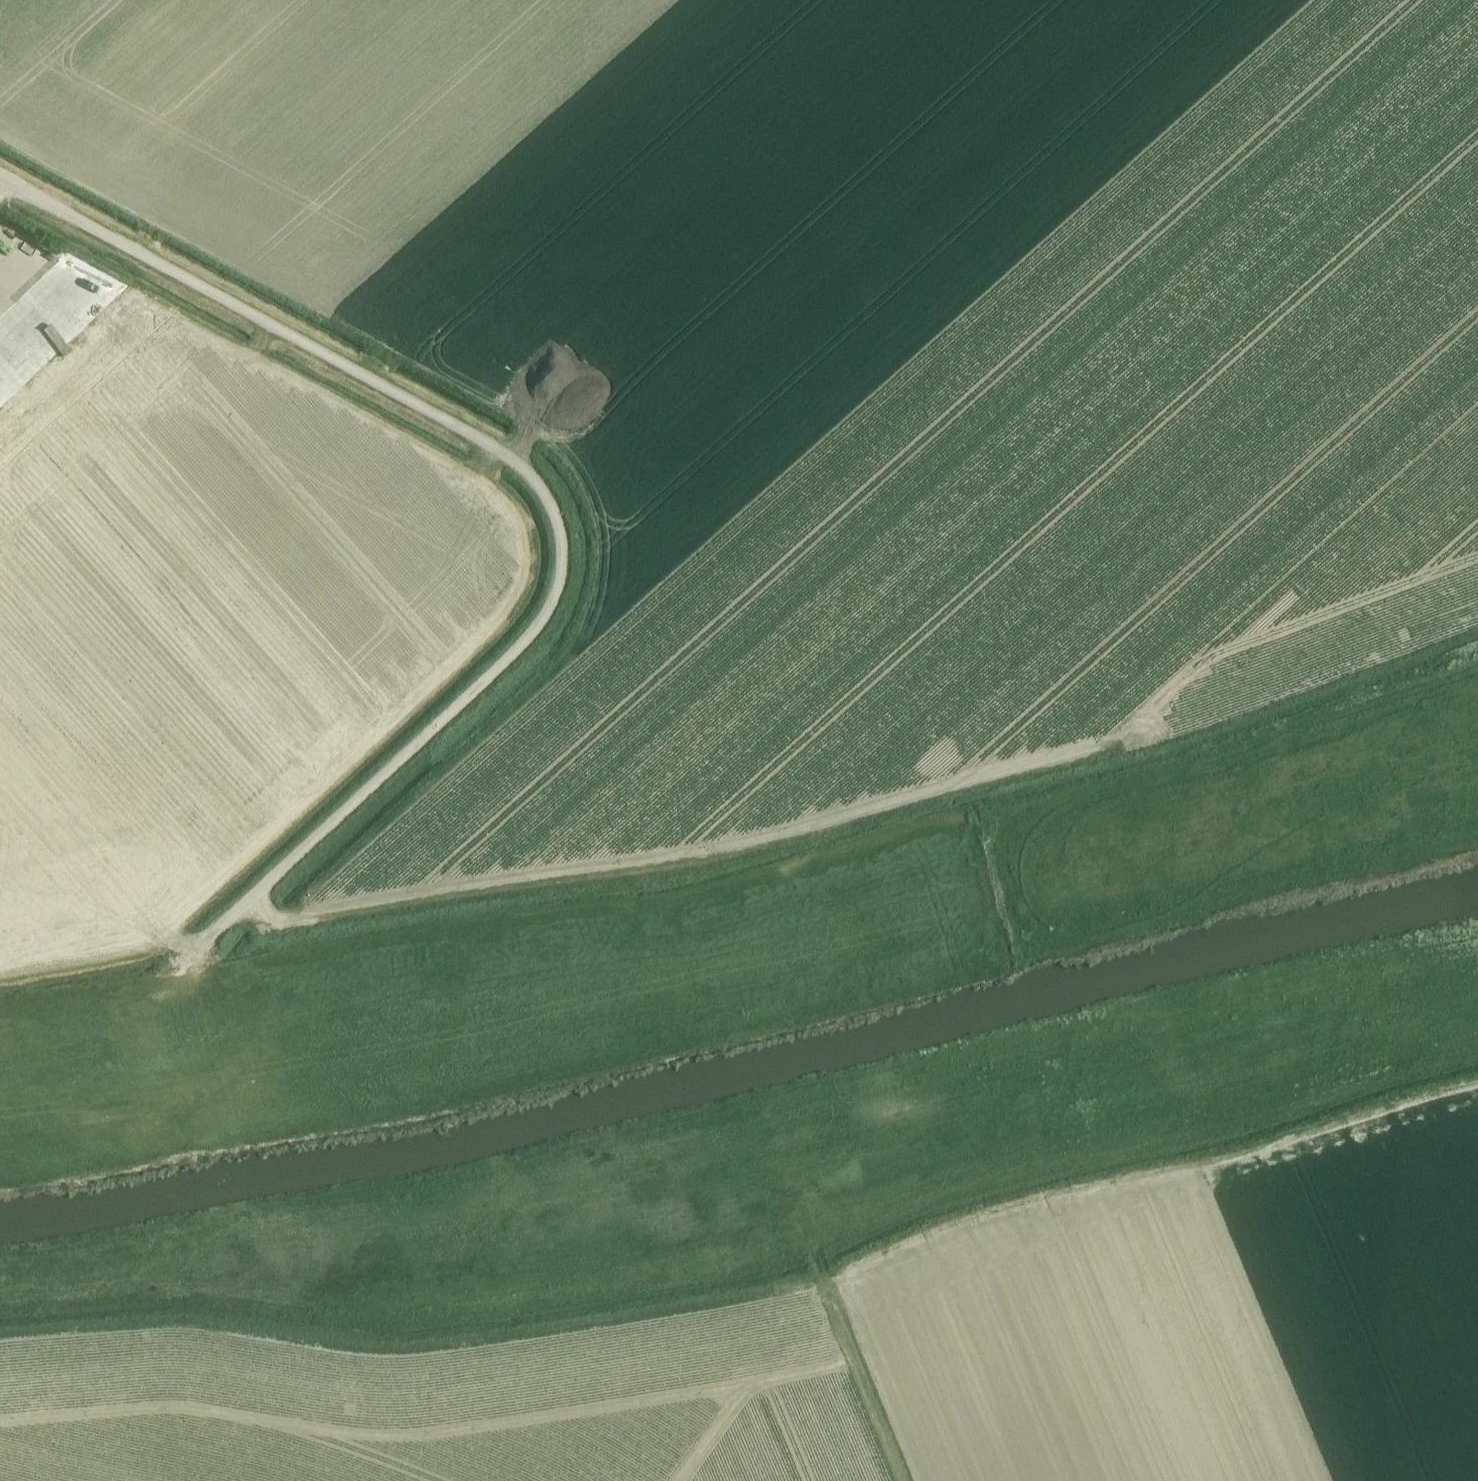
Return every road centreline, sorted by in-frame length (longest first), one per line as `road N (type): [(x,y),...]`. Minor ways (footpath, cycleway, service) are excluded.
road 1 (unclassified): [(217,928),(537,629),(554,597),(558,522),(533,478),(470,437),(0,177)]

